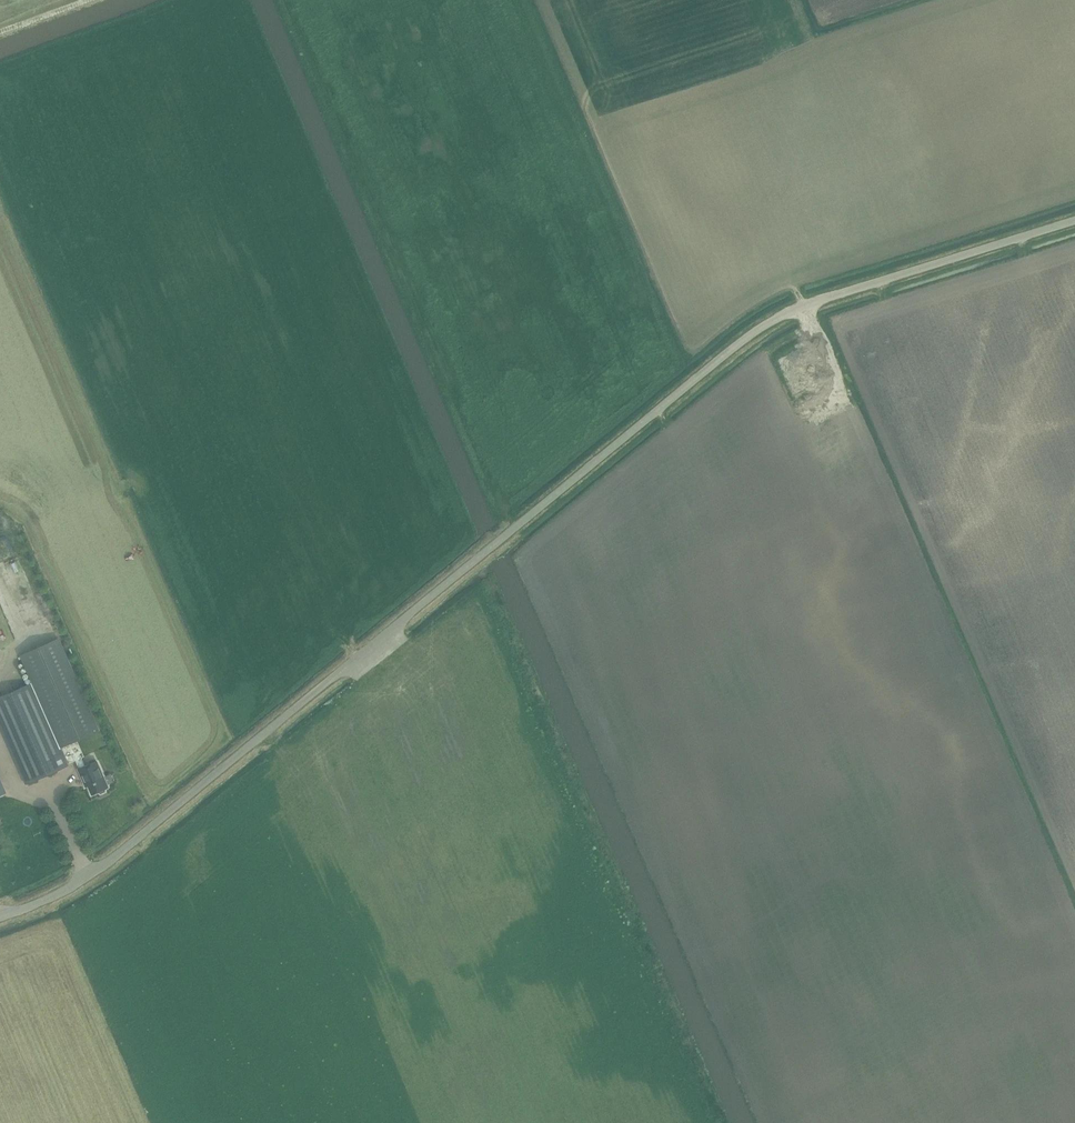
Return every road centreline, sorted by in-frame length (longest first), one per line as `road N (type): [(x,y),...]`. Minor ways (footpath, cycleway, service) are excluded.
road 1 (unclassified): [(0,918),(72,886),(138,839),(766,324),(1074,220)]

